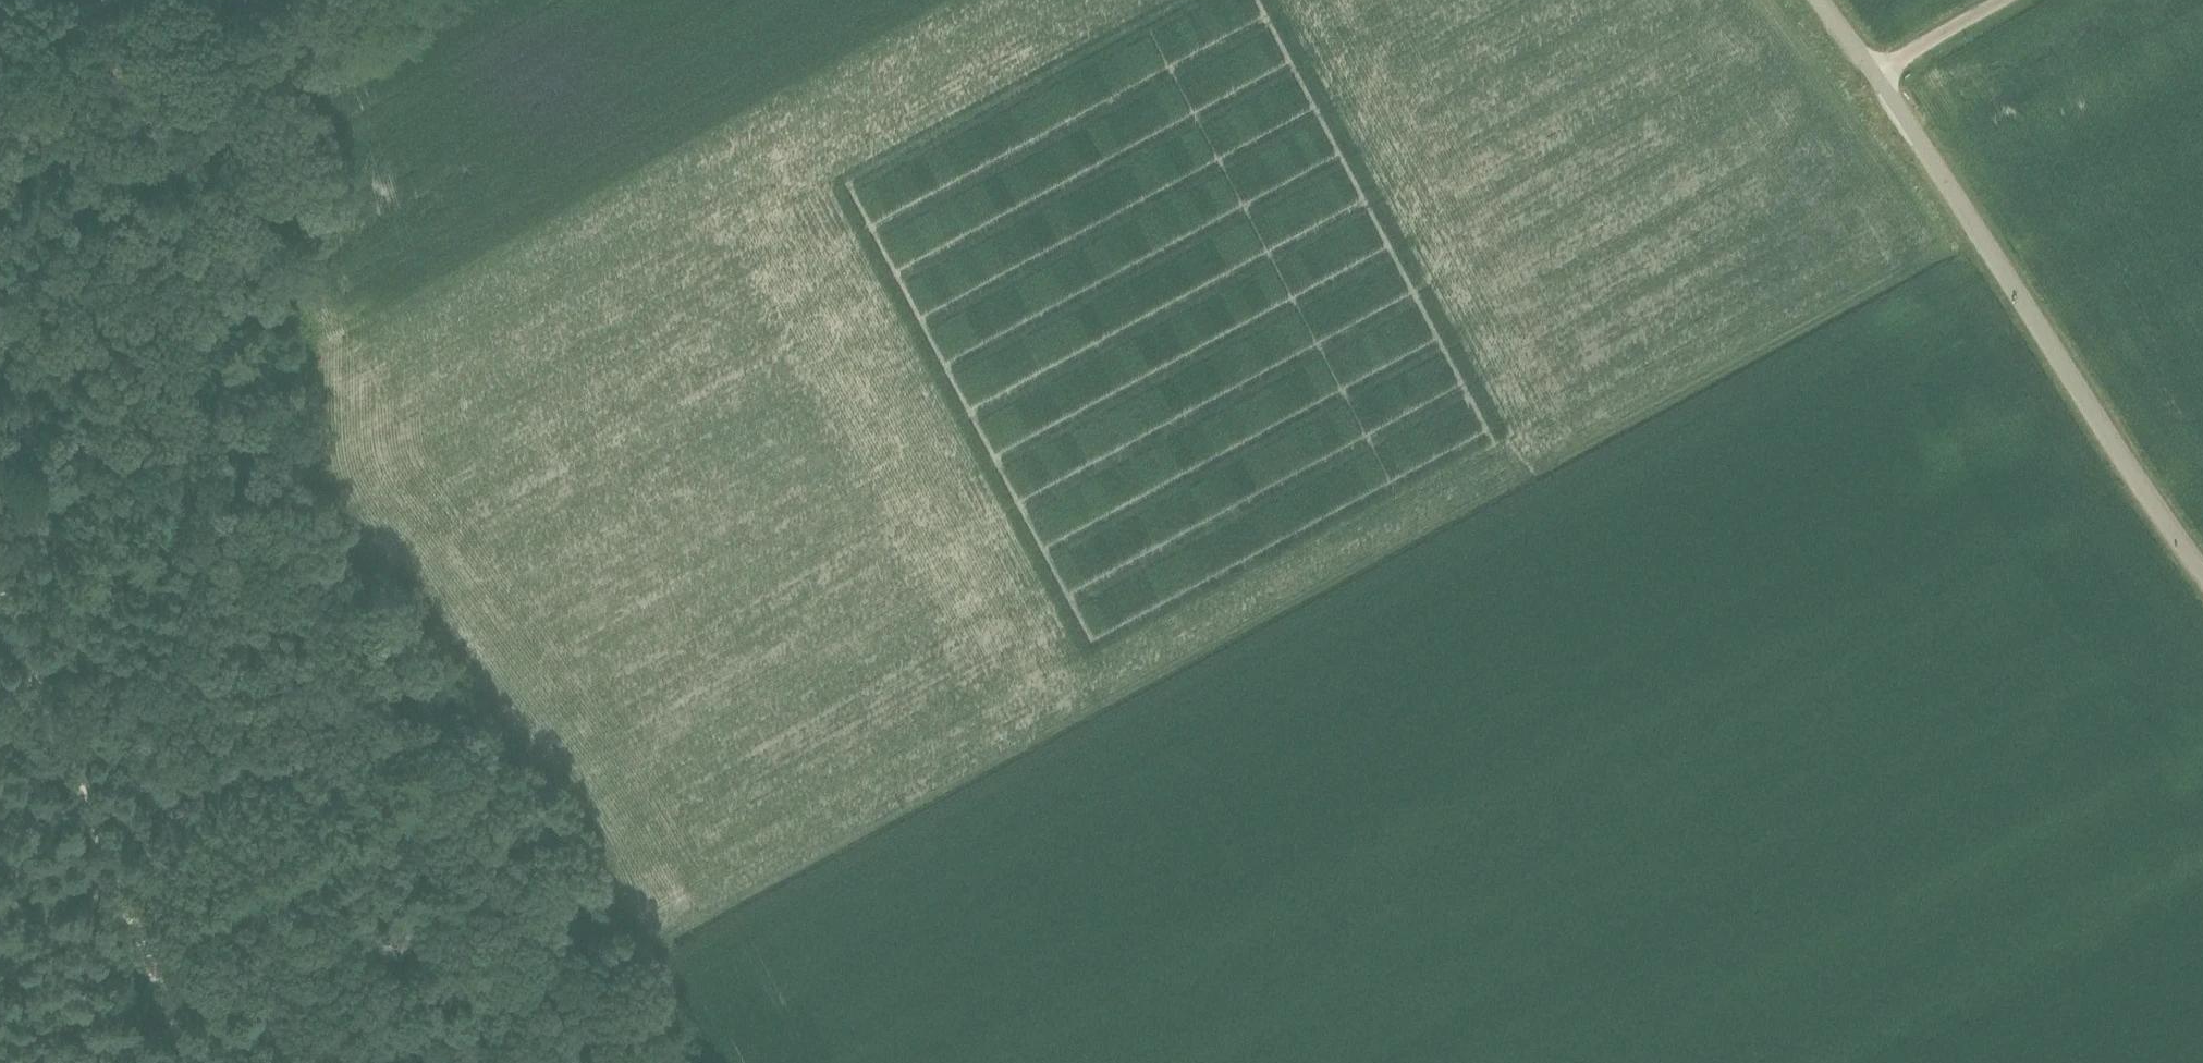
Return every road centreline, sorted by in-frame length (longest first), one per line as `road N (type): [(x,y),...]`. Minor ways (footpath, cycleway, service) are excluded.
road 1 (unclassified): [(2202,572),(2142,492),(1877,72)]
road 2 (track): [(109,840),(14,606)]
road 3 (track): [(195,1062),(109,840)]
road 4 (unclassified): [(1877,72),(2003,0)]

